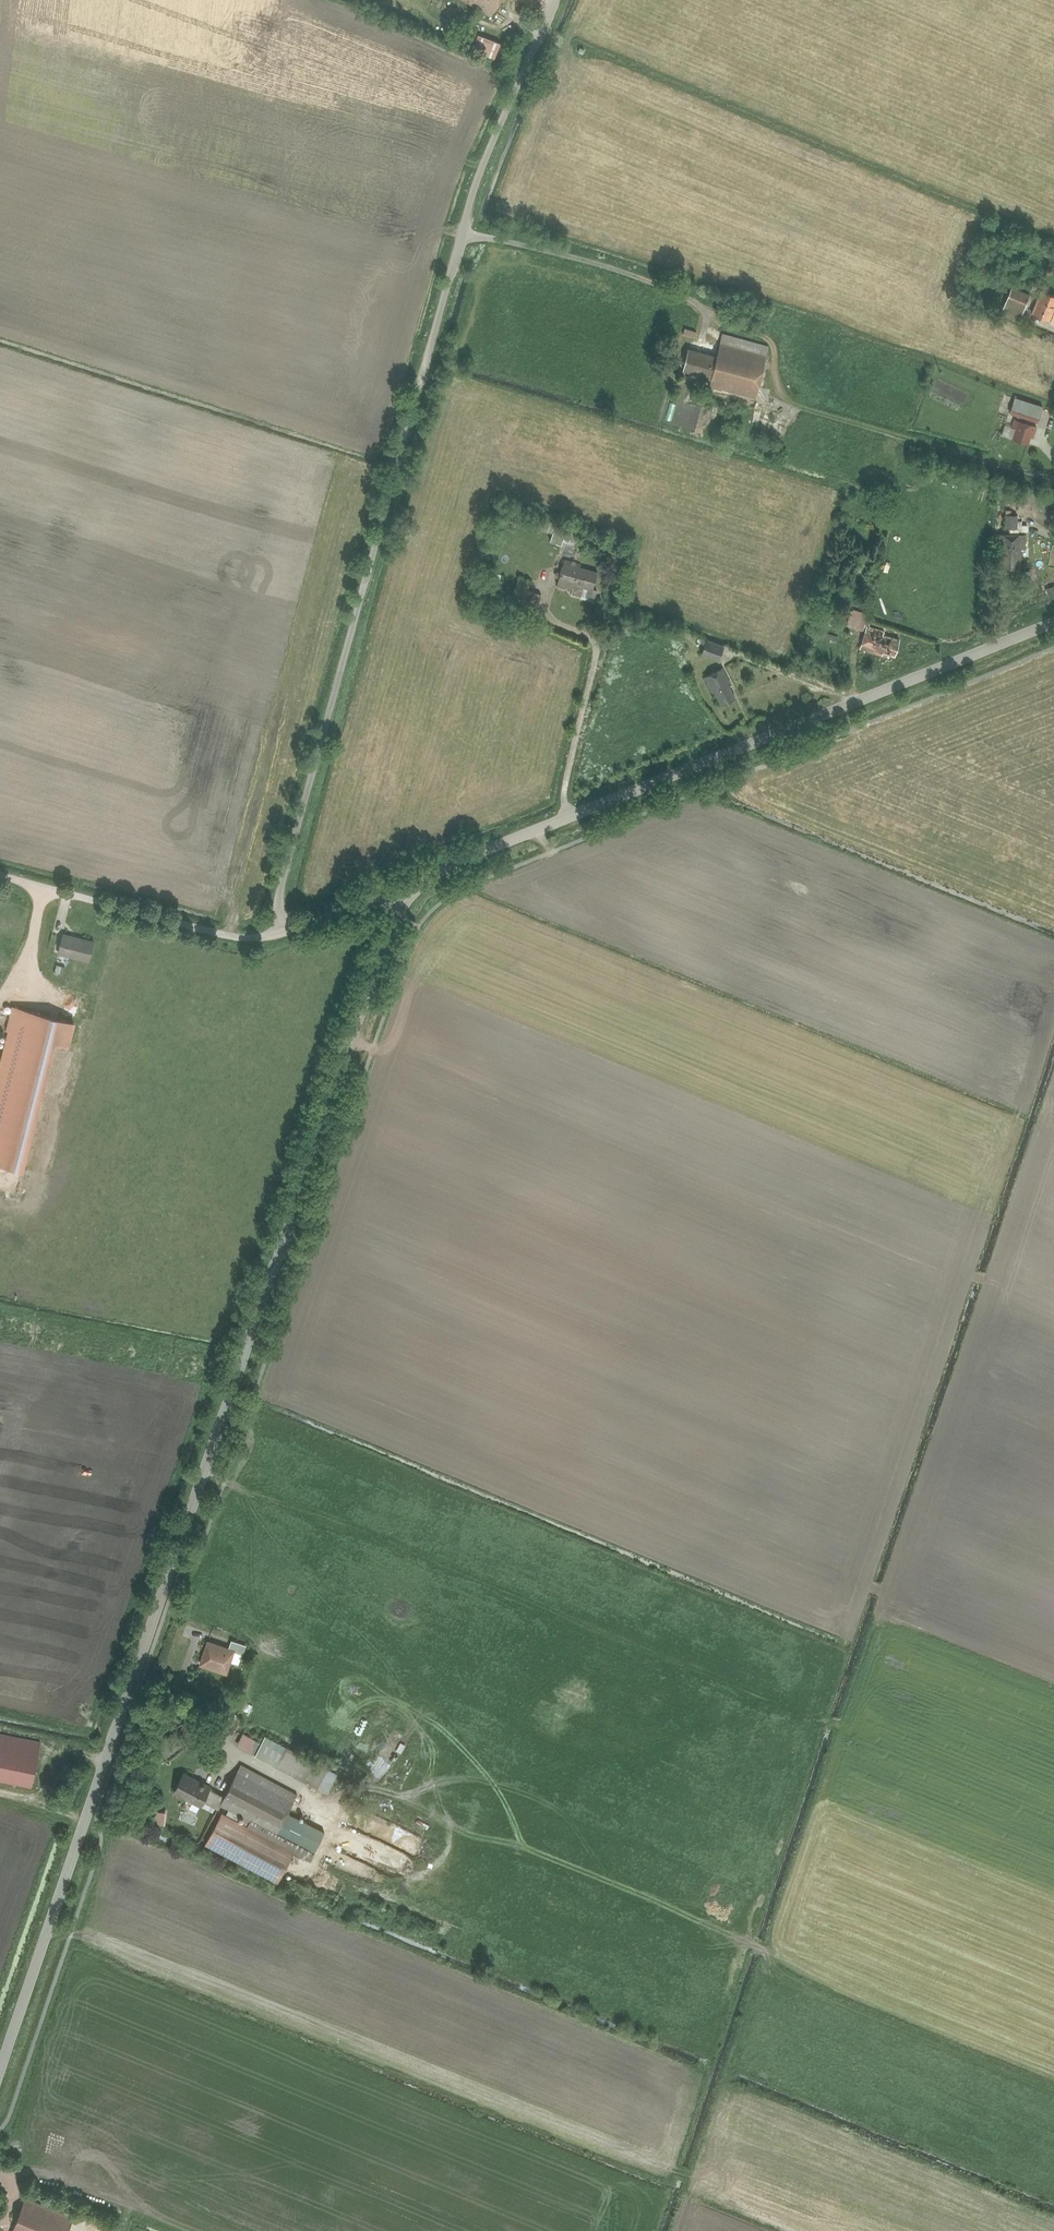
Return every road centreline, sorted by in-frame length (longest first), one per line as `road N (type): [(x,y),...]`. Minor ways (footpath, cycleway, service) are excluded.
road 1 (secondary): [(0,2068),(403,909)]
road 2 (unclassified): [(285,931),(280,887),(357,590),(481,172),(555,0)]
road 3 (secondary): [(403,909),(465,859),(1053,623)]
road 4 (unclassified): [(285,931),(240,937),(0,877)]
road 5 (unclassified): [(403,909),(364,905),(285,931)]

